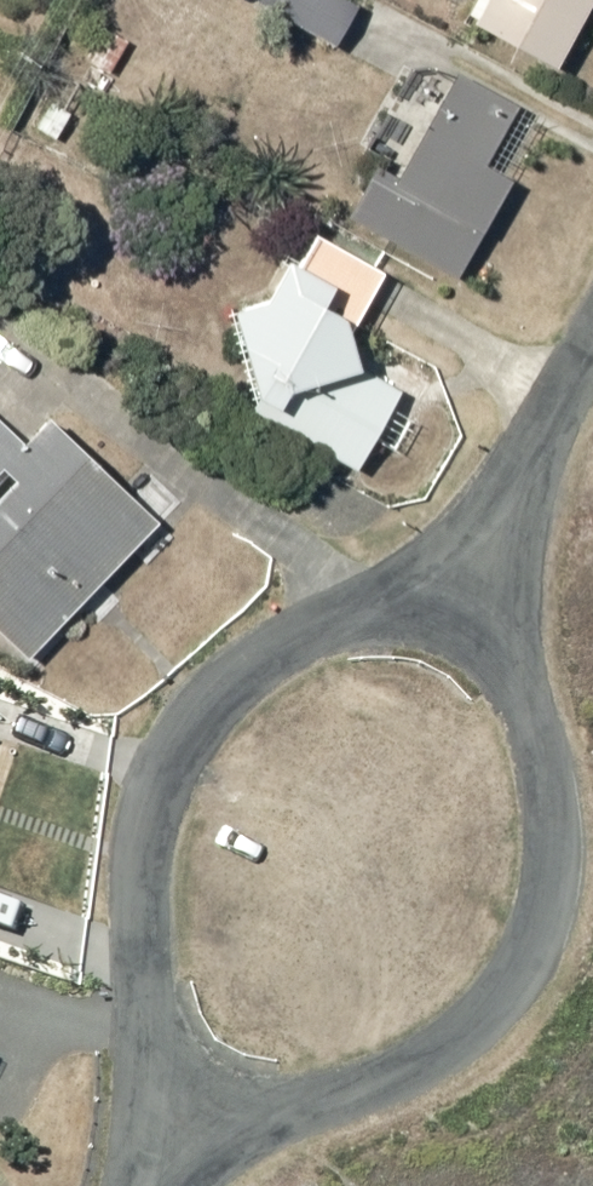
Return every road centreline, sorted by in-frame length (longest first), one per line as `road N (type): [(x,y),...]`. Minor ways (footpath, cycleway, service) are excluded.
road 1 (residential): [(425,579),(489,704),(500,830),(496,917),(460,1004),(399,1046),(273,1088),(115,1097)]
road 2 (residential): [(115,1097),(84,937),(105,784),(131,724),(300,607),(425,579)]
road 3 (residential): [(425,579),(592,274)]

